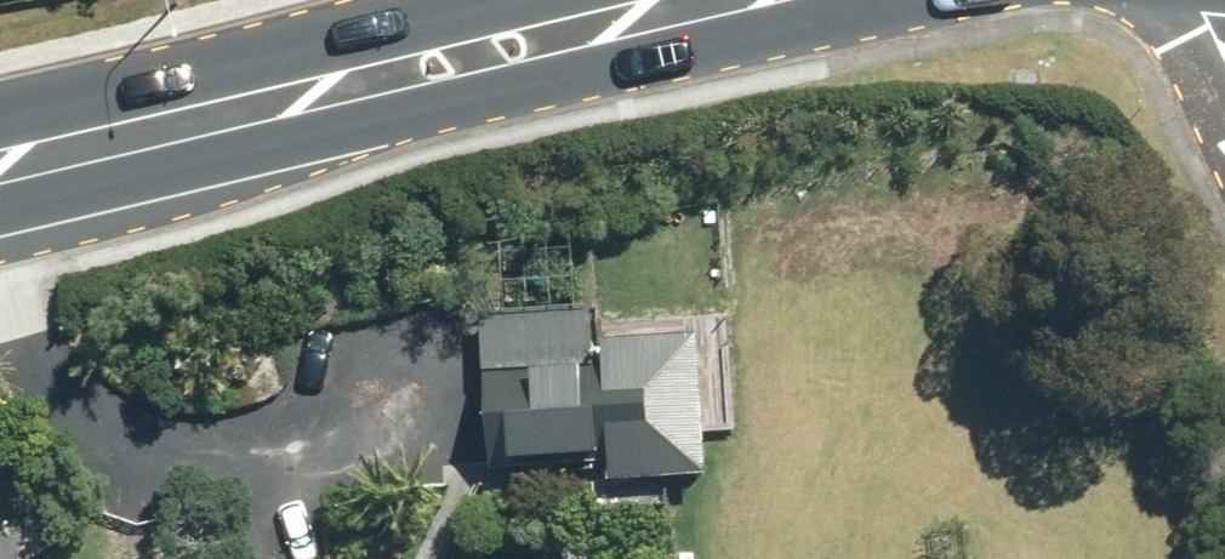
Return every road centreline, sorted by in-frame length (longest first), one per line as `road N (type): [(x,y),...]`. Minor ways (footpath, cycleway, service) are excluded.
road 1 (primary): [(895,0),(433,98),(148,136)]
road 2 (primary): [(148,136),(405,10),(448,0)]
road 3 (primary): [(0,171),(148,136)]

